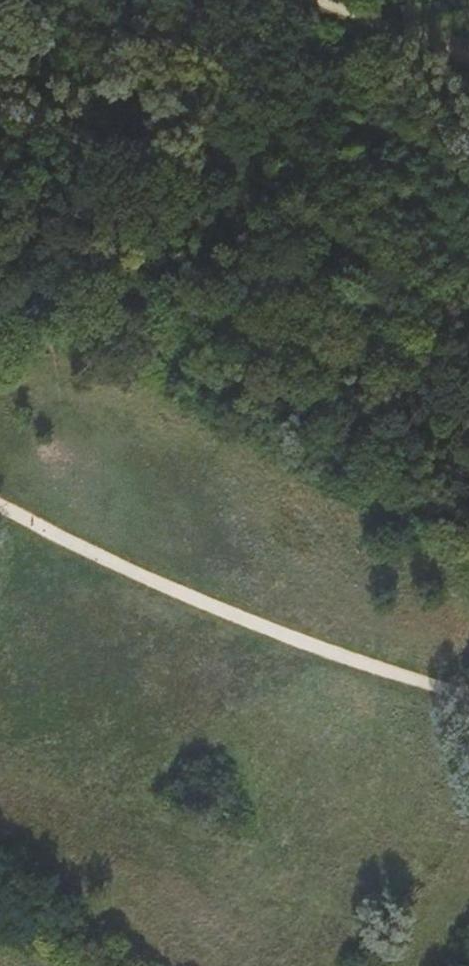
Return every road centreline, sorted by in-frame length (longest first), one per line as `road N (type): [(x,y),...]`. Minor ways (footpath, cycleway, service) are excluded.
road 1 (track): [(468,705),(270,630),(0,509)]
road 2 (track): [(324,0),(468,59)]

